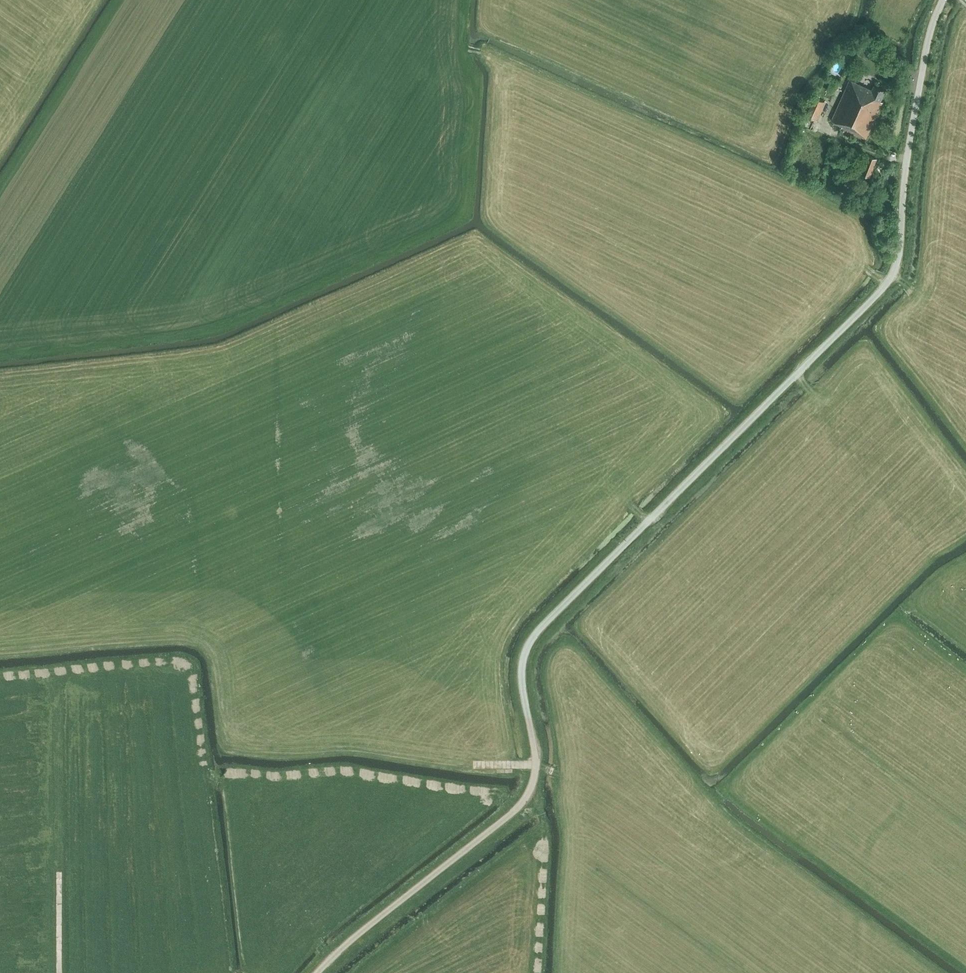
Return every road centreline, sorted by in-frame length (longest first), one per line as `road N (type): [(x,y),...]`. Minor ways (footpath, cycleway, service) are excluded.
road 1 (unclassified): [(318,972),(521,805),(535,774),(522,683),(535,634),(887,284),(898,257),(912,127),(942,0)]

